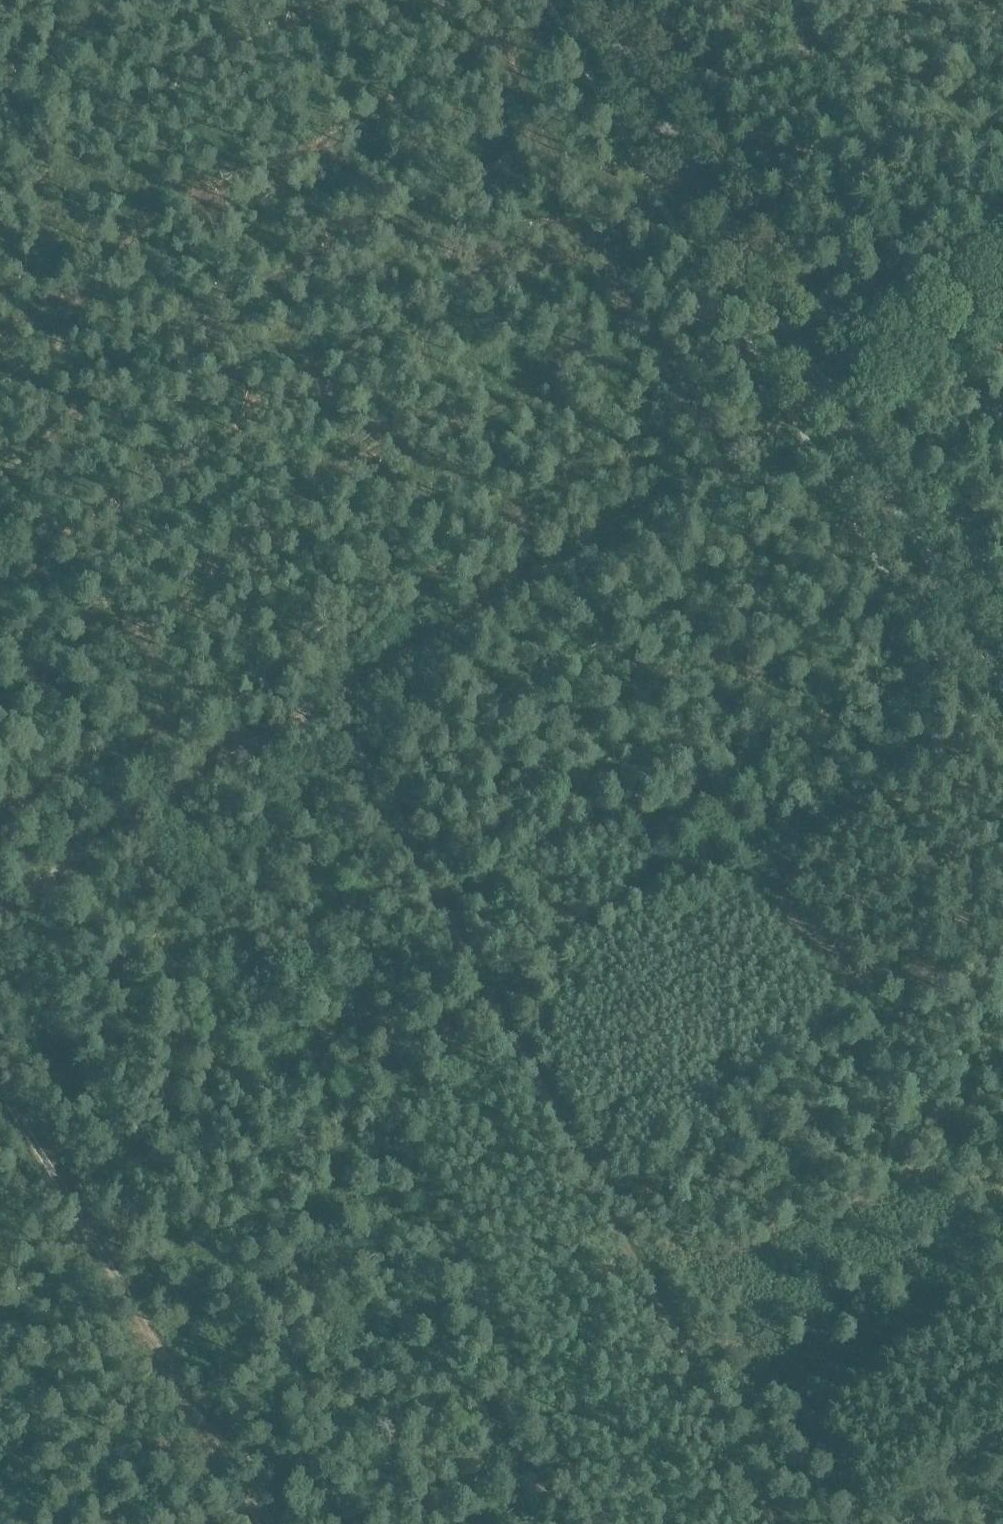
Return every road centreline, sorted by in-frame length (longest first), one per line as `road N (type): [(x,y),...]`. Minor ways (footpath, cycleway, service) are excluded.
road 1 (track): [(775,1523),(334,700)]
road 2 (track): [(1002,691),(584,0)]
road 3 (track): [(334,700),(1002,283)]
road 4 (track): [(0,1087),(264,1523)]
road 5 (track): [(0,905),(334,700)]

